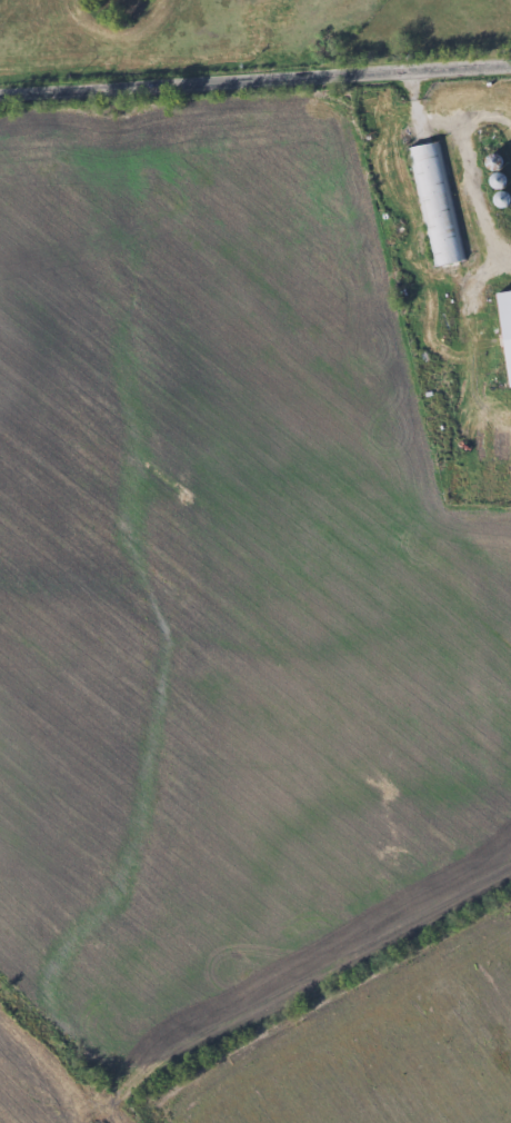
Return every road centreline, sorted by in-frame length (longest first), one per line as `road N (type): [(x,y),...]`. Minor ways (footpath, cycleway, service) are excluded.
road 1 (residential): [(0,97),(510,68)]

